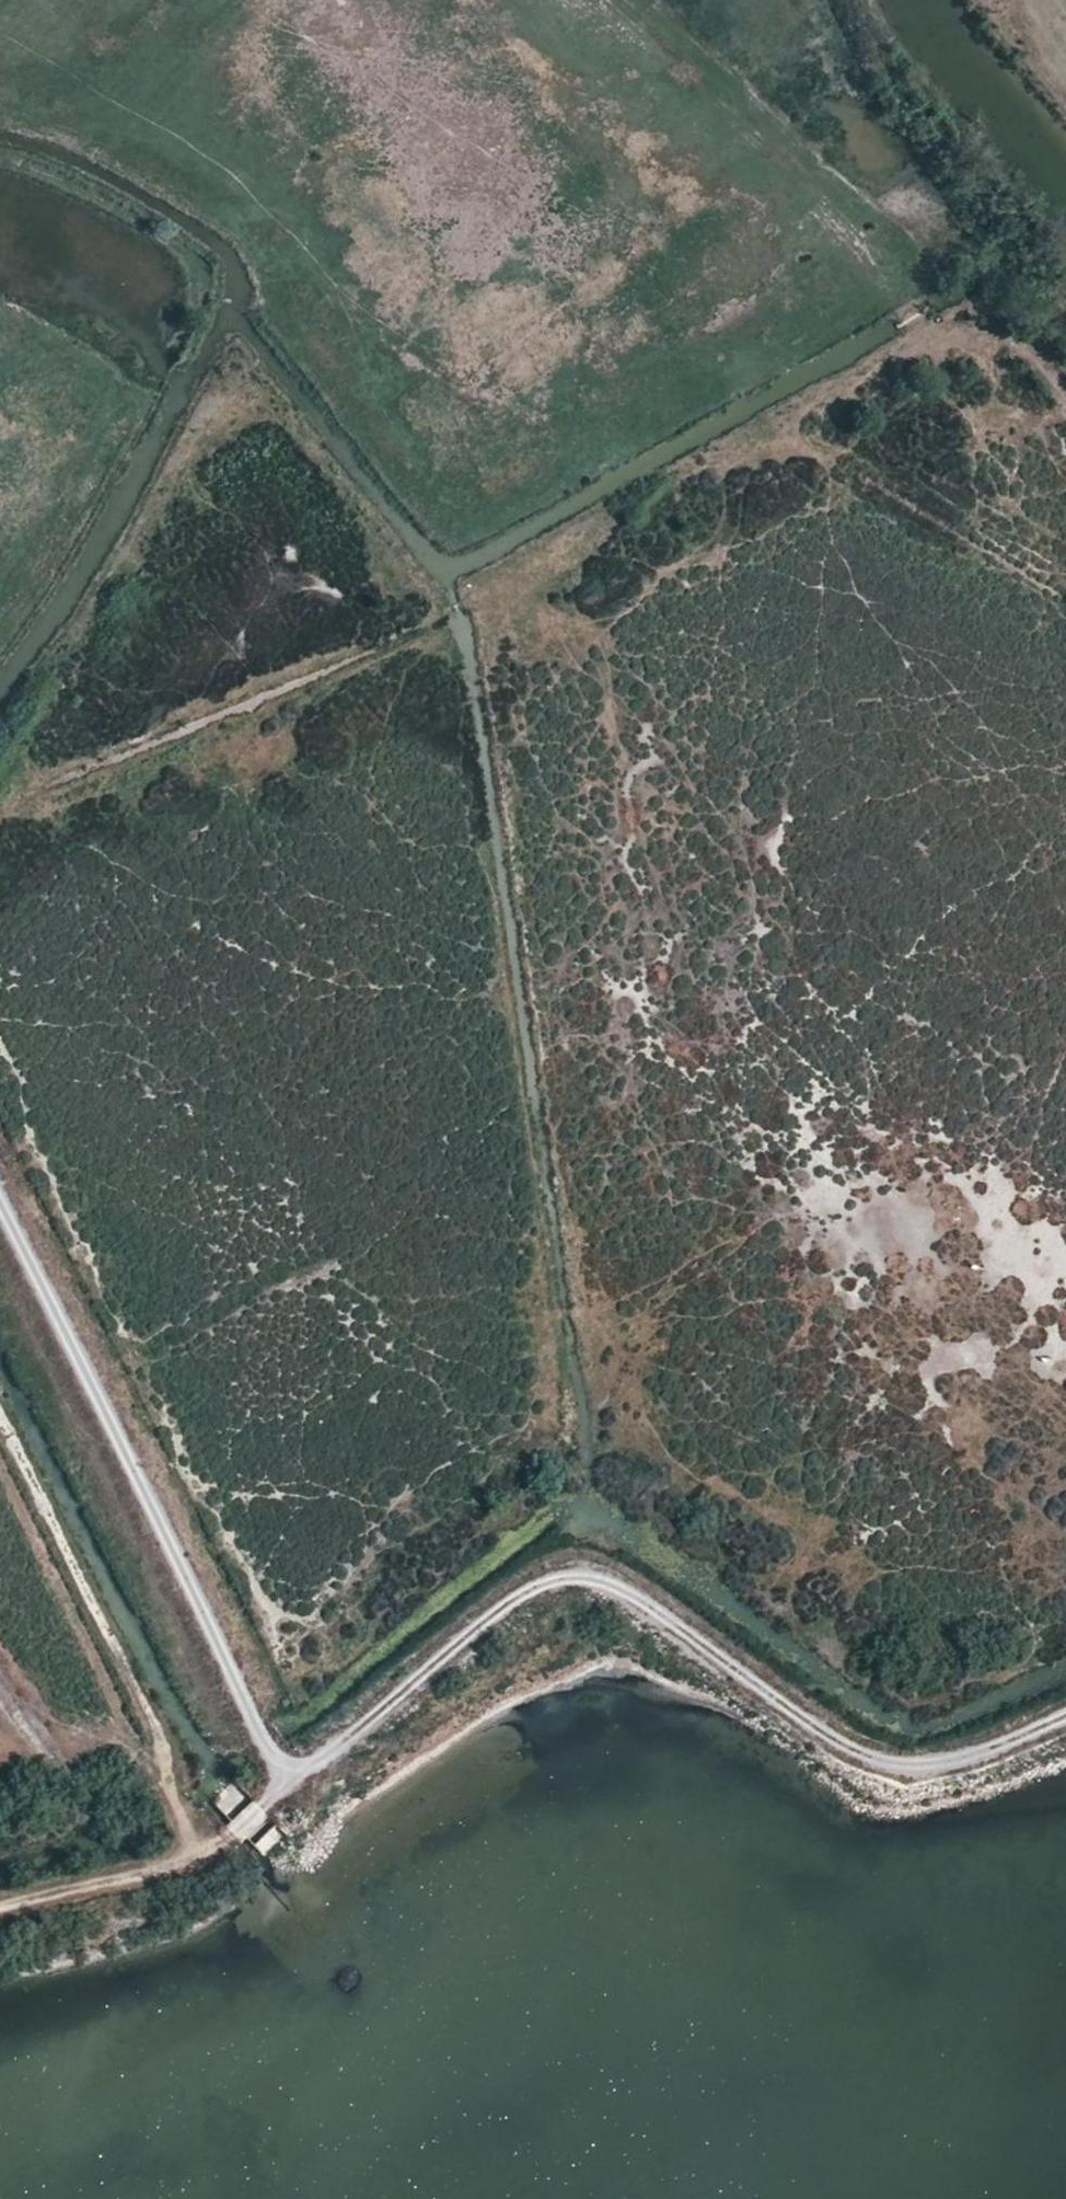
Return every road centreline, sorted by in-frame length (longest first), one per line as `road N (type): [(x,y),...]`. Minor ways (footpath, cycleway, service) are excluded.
road 1 (track): [(287,1783),(538,1587),(588,1578),(641,1605),(863,1764),(930,1775),(1065,1725)]
road 2 (track): [(287,1783),(0,1211)]
road 3 (track): [(0,1910),(170,1868),(199,1853)]

